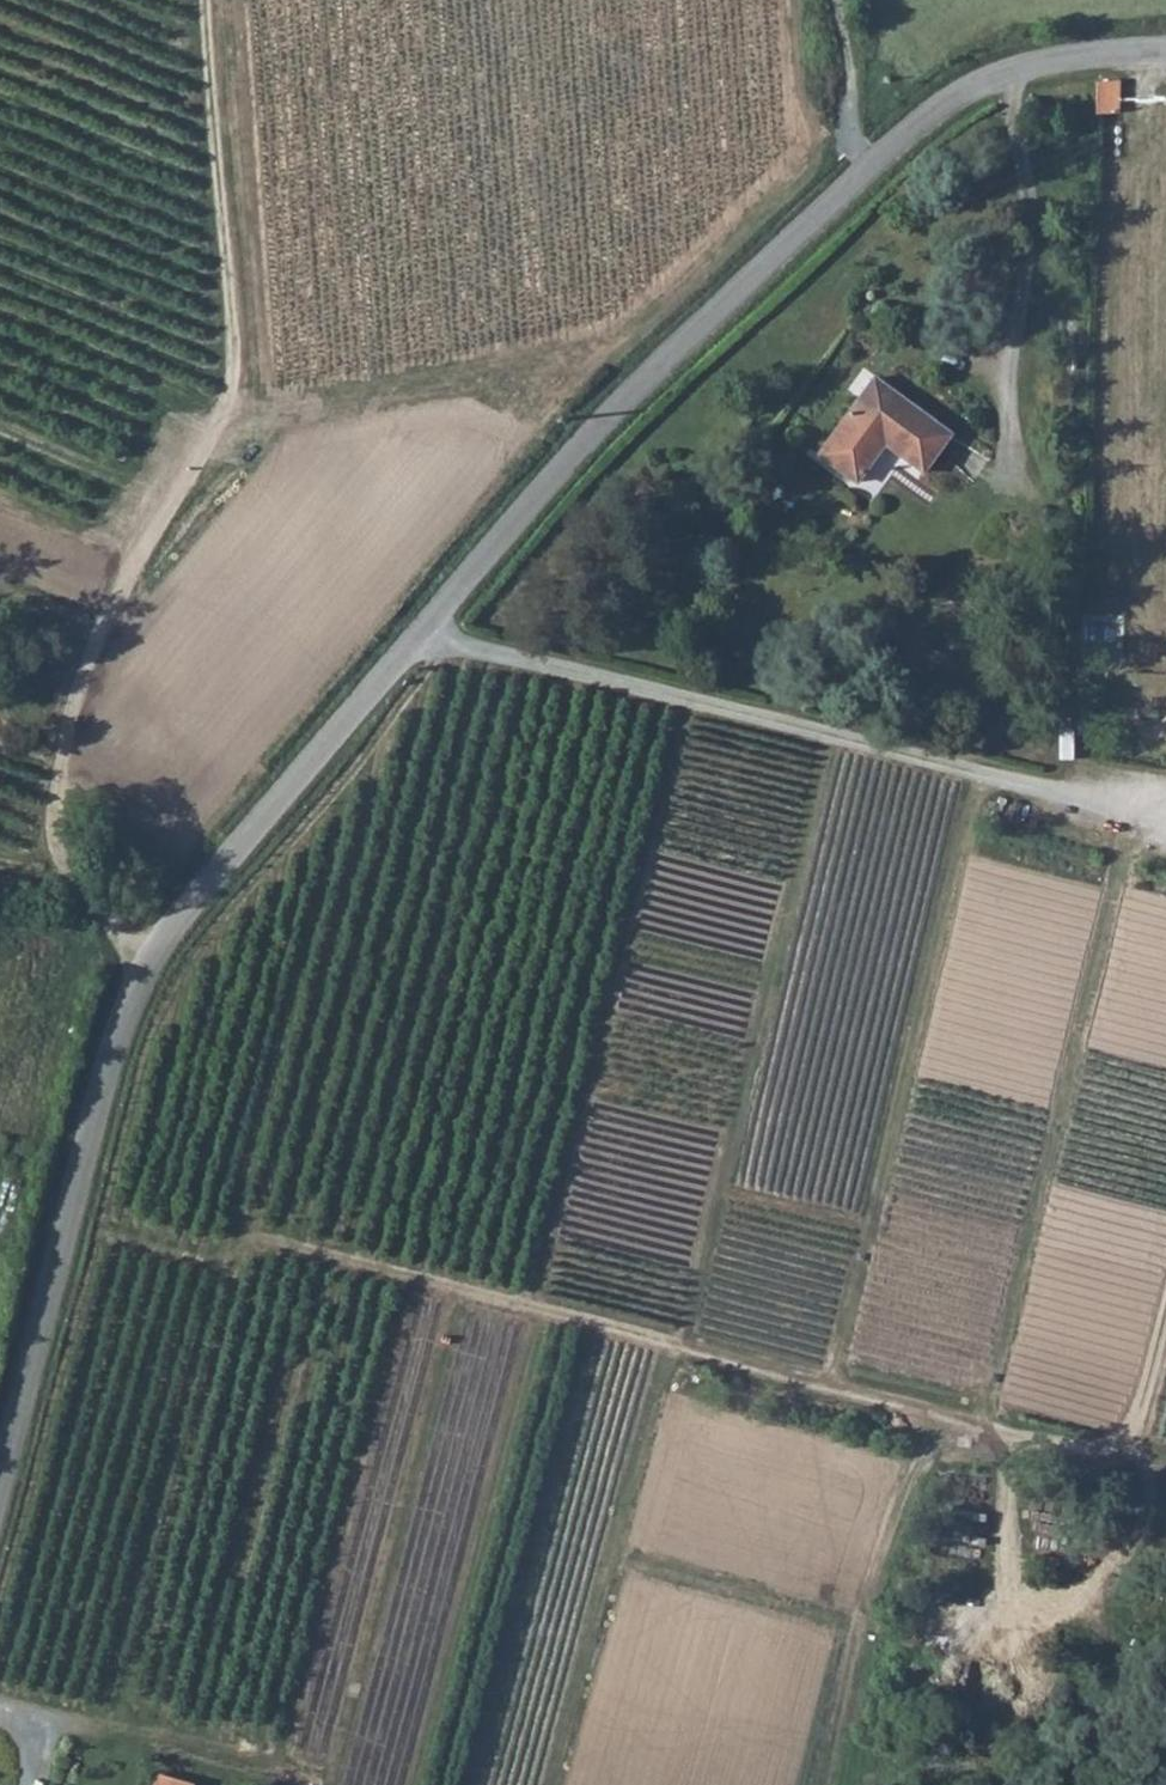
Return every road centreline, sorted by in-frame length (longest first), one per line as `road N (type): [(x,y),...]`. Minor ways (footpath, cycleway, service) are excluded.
road 1 (unclassified): [(0,1468),(118,1042),(150,963),(193,905),(635,397),(882,156),(1001,78),(1165,52)]
road 2 (track): [(828,1784),(904,1493),(964,1426),(267,1247)]
road 3 (track): [(69,870),(59,810),(73,698),(132,560),(190,475),(232,388),(208,0)]
road 4 (track): [(421,639),(1165,821)]
road 5 (track): [(1001,78),(1027,193),(1021,315),(1007,363),(1015,443),(1075,590),(1067,732),(1073,799)]
road 6 (track): [(964,1426),(1053,1448),(1126,1451),(1165,1322)]
road 7 (track): [(0,504),(132,560)]
road 8 (track): [(150,963),(69,870)]

